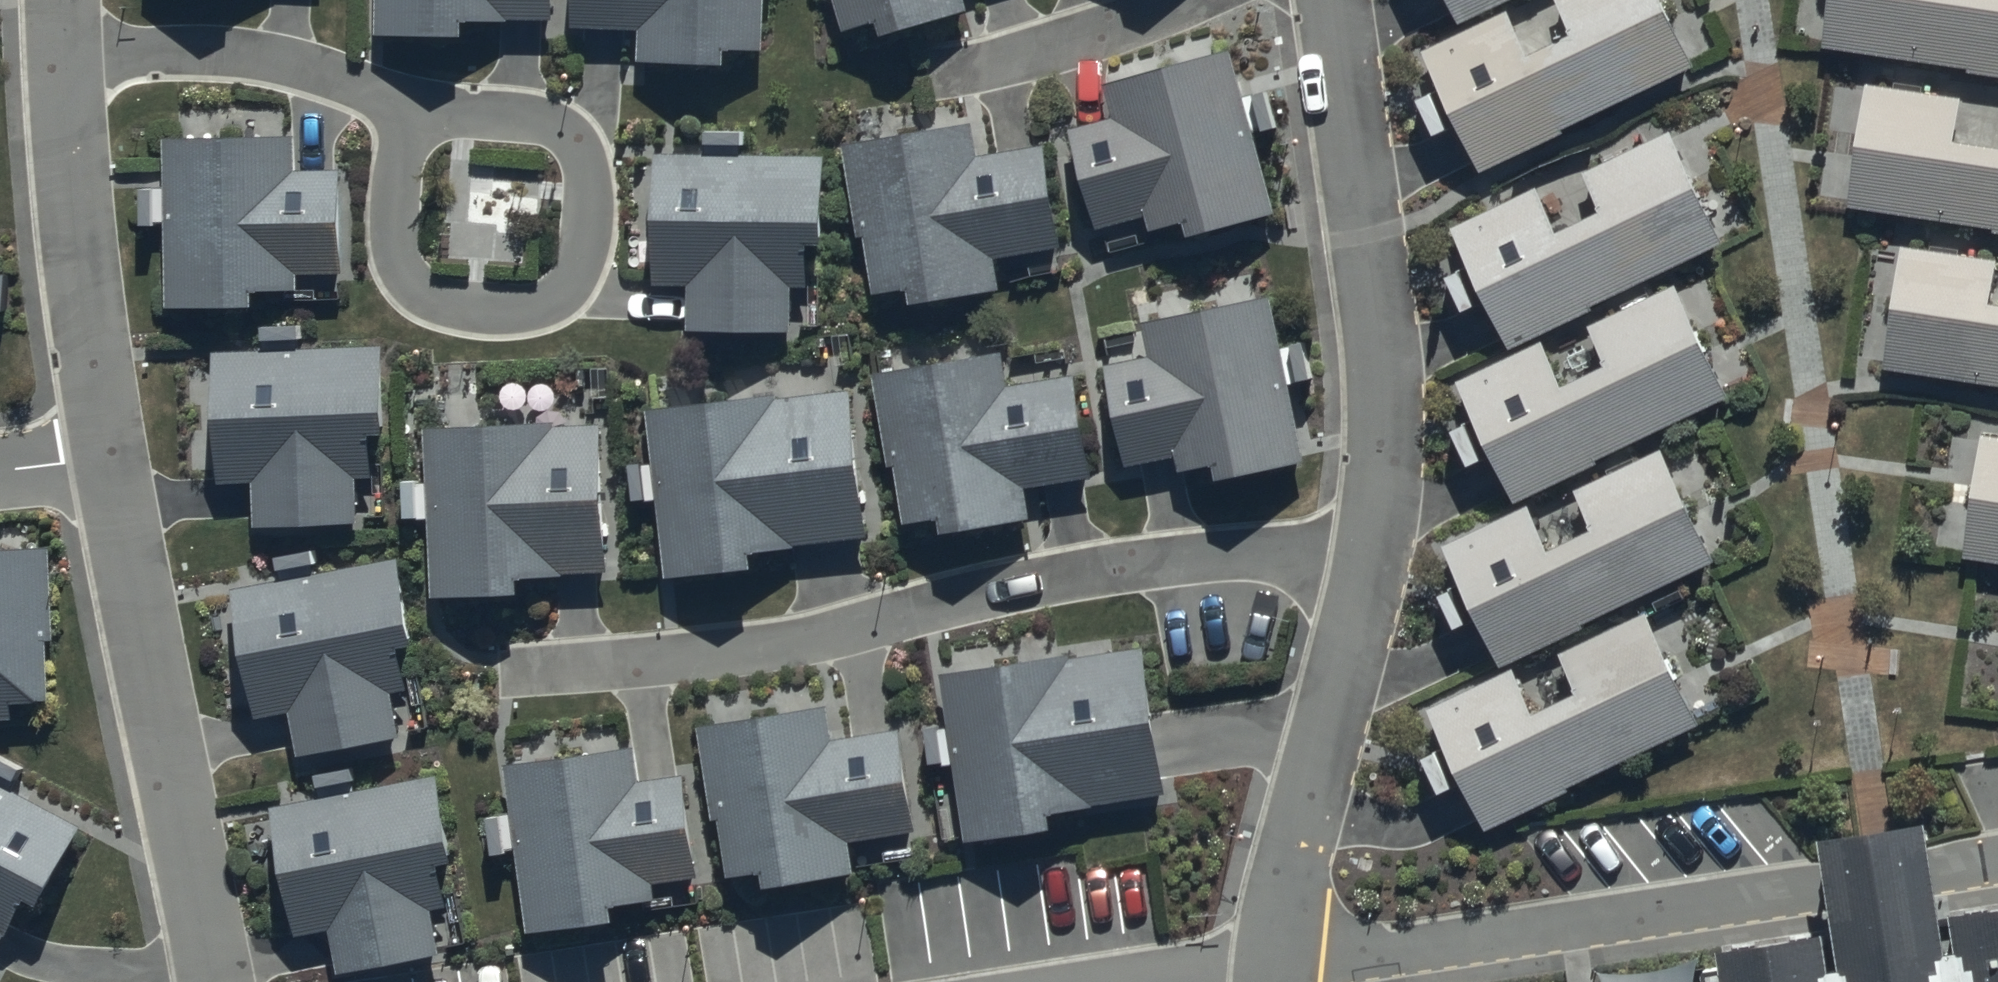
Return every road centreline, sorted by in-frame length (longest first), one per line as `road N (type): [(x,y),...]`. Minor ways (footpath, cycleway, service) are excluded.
road 1 (residential): [(1368,576),(1269,553),(1203,557),(1007,589),(821,643),(733,658),(482,673)]
road 2 (residential): [(1997,862),(1276,967)]
road 3 (residential): [(1368,576),(1389,436),(1389,374),(1335,0)]
road 4 (residential): [(438,111),(404,140),(393,183),(394,259),(411,287),(445,304),(531,311),(567,296),(589,259),(593,174),(573,139),(530,114)]
road 5 (residential): [(107,458),(216,981)]
road 6 (residential): [(63,59),(74,225),(107,458)]
road 7 (residential): [(1276,967),(1368,576)]
road 8 (residential): [(63,59),(235,52),(438,111)]
road 9 (residential): [(1193,0),(1051,49),(933,74)]

